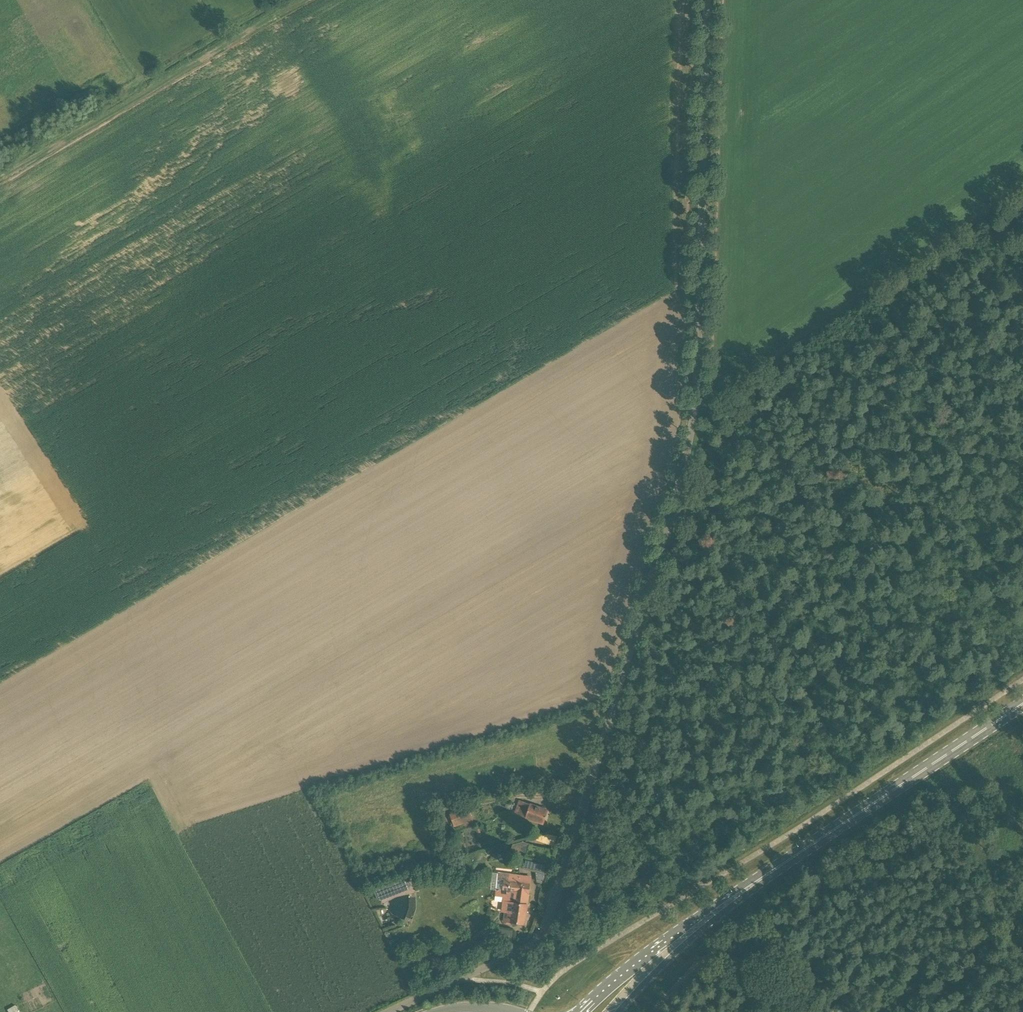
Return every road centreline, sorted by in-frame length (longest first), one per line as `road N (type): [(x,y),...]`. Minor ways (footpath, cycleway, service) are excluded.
road 1 (unclassified): [(390,1011),(520,952),(550,916),(675,493),(688,421),(710,112),(709,0)]
road 2 (primary): [(773,870),(1022,703)]
road 3 (primary): [(773,870),(669,938),(580,1011)]
road 4 (primary): [(619,1011),(773,870)]
road 5 (track): [(784,1011),(762,976),(724,957),(697,967),(652,1011)]
road 6 (track): [(880,1011),(1022,918)]

